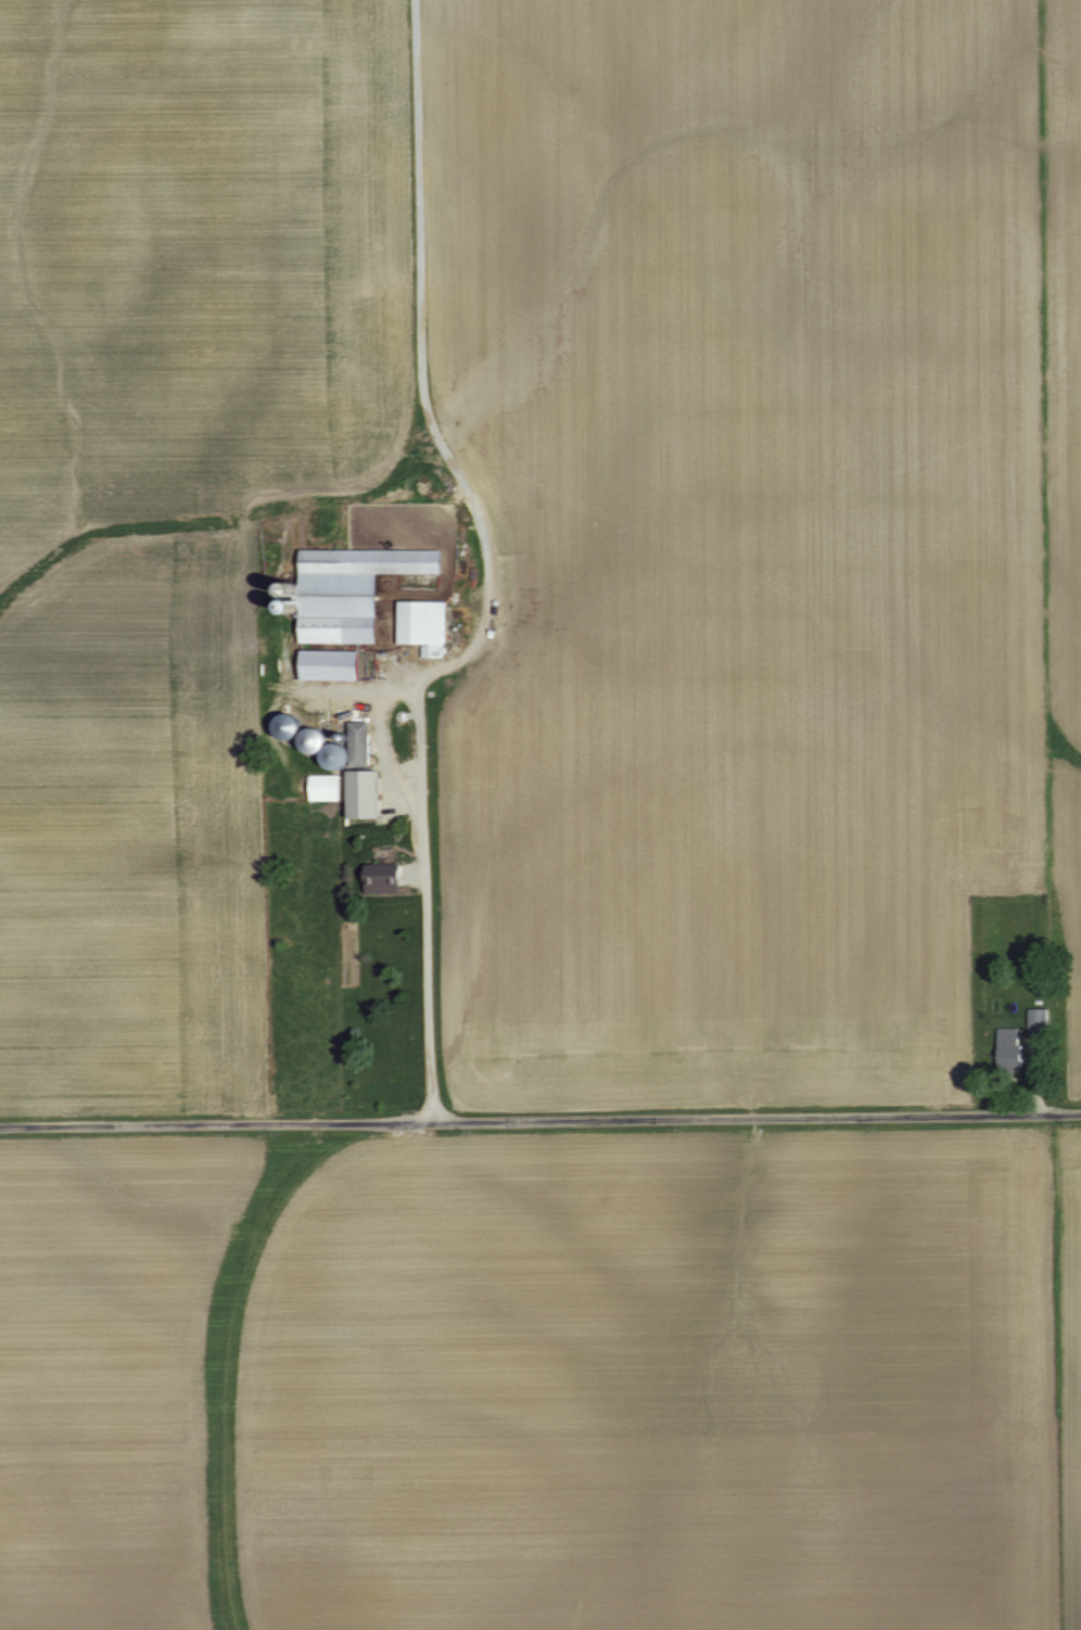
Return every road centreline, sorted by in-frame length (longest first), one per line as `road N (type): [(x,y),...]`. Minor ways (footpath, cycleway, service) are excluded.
road 1 (residential): [(0,1125),(1080,1112)]

